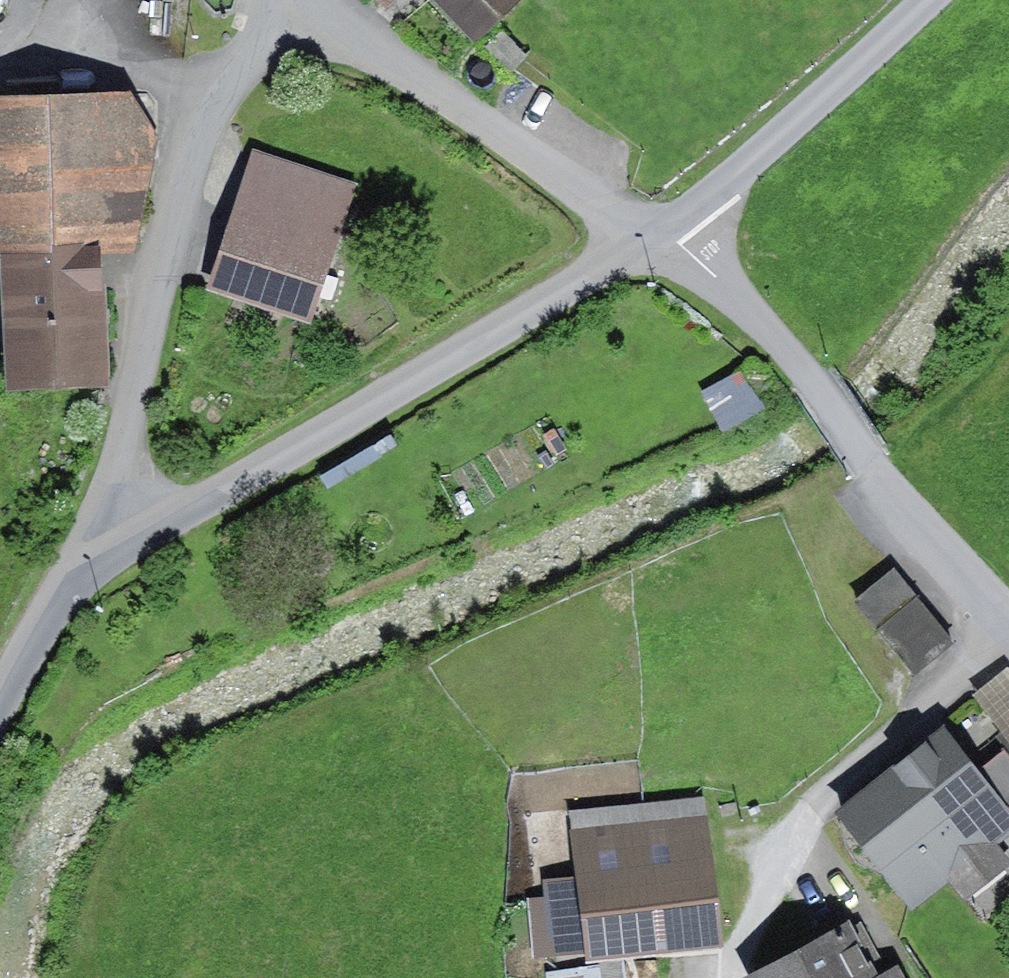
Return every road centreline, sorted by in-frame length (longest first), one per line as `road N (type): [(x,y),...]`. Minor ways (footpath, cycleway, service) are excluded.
road 1 (residential): [(56,583),(646,234)]
road 2 (unclassified): [(56,583),(101,499),(181,129),(229,46),(277,0)]
road 3 (unclassified): [(673,211),(813,380),(863,455),(1008,614)]
road 4 (unclassified): [(646,234),(311,0)]
road 5 (residential): [(673,211),(923,0)]
road 6 (residential): [(0,694),(56,583)]

